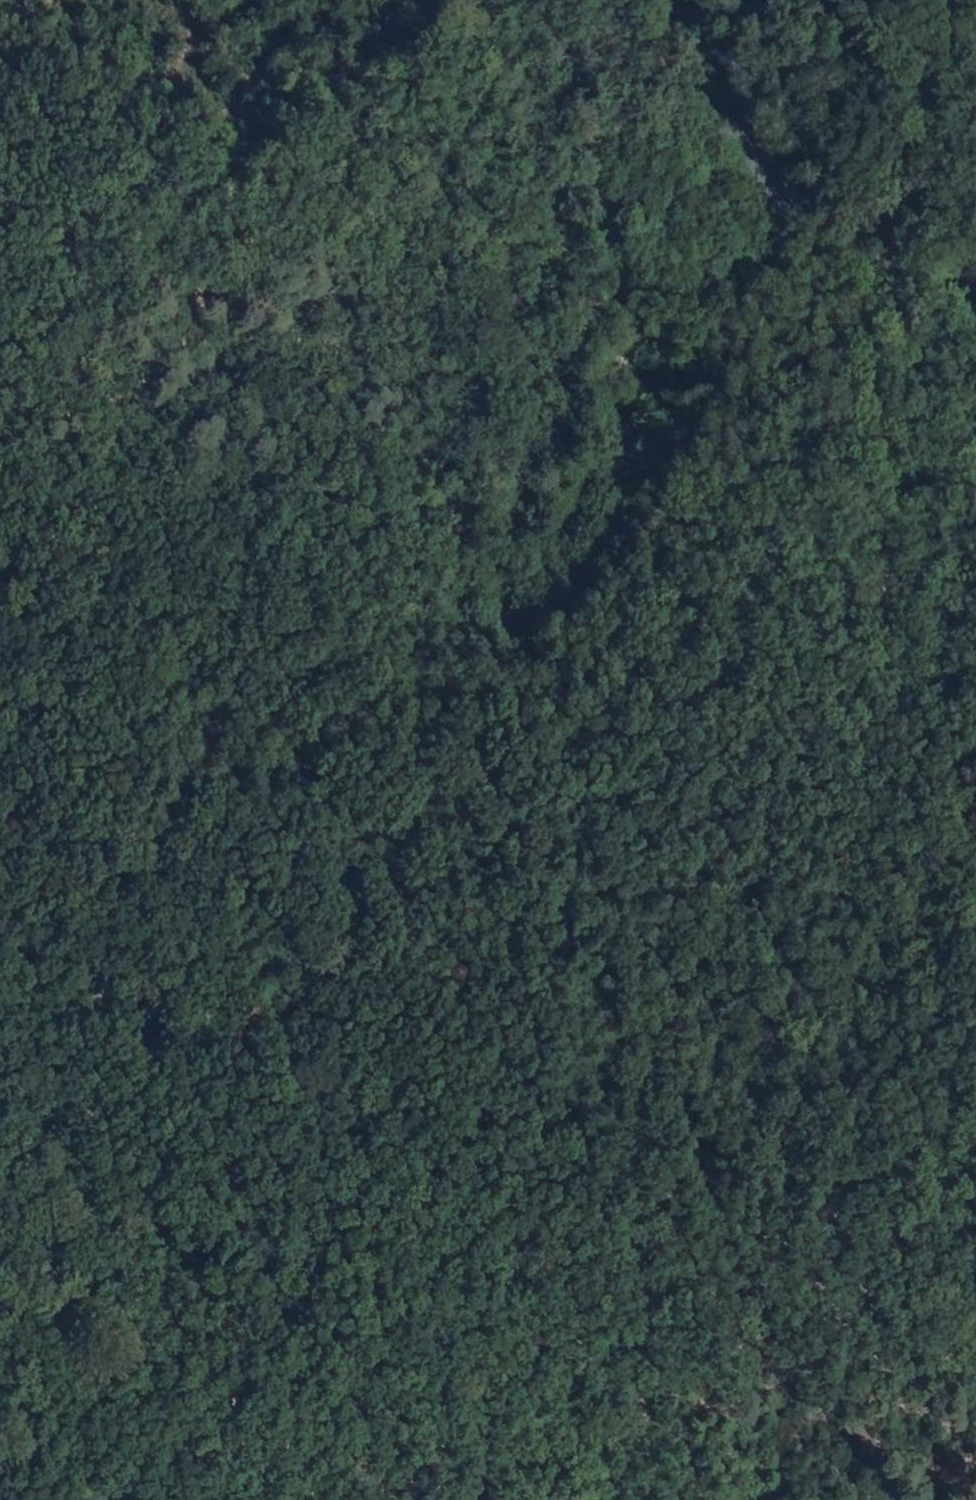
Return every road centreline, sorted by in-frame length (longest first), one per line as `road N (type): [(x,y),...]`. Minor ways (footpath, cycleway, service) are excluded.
road 1 (track): [(975,635),(733,468),(677,399),(621,309),(568,71),(530,0)]
road 2 (track): [(0,1369),(36,1244),(94,1115),(103,1032),(83,901),(0,771)]
road 3 (tertiary): [(975,335),(762,181),(662,0)]

